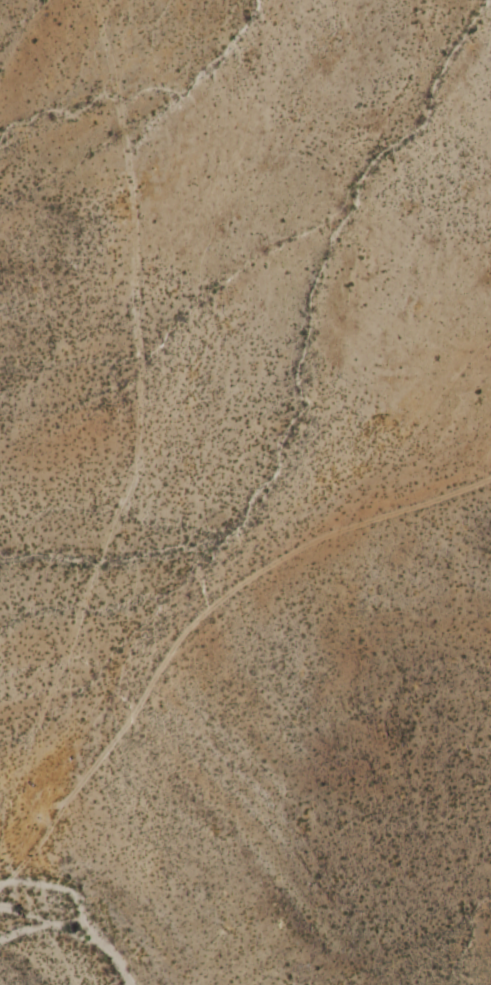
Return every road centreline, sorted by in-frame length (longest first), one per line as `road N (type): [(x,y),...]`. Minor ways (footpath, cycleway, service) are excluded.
road 1 (track): [(93,0),(131,174),(137,457),(33,730)]
road 2 (track): [(490,477),(322,536),(226,593),(187,629),(124,727),(62,802)]
road 3 (track): [(33,730),(5,837),(13,875),(76,984)]

